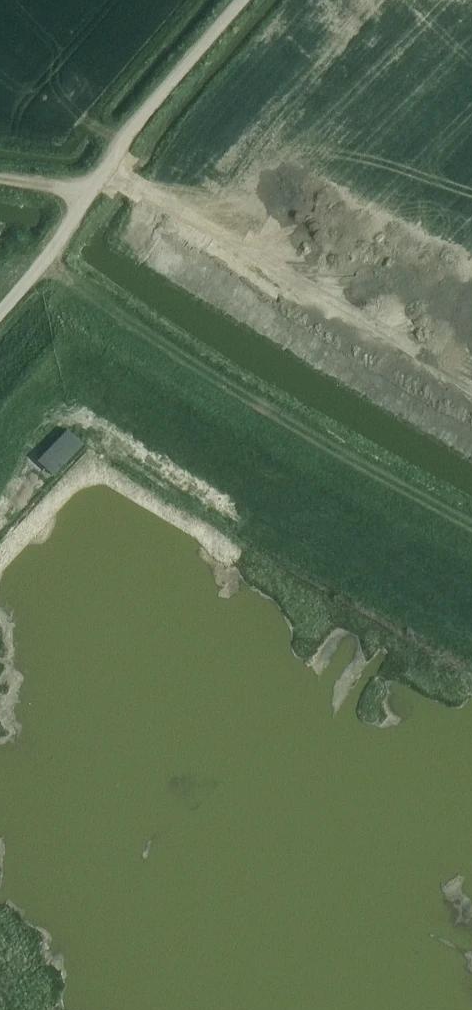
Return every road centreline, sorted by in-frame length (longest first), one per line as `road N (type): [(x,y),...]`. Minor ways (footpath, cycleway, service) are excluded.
road 1 (unclassified): [(0,311),(243,0)]

